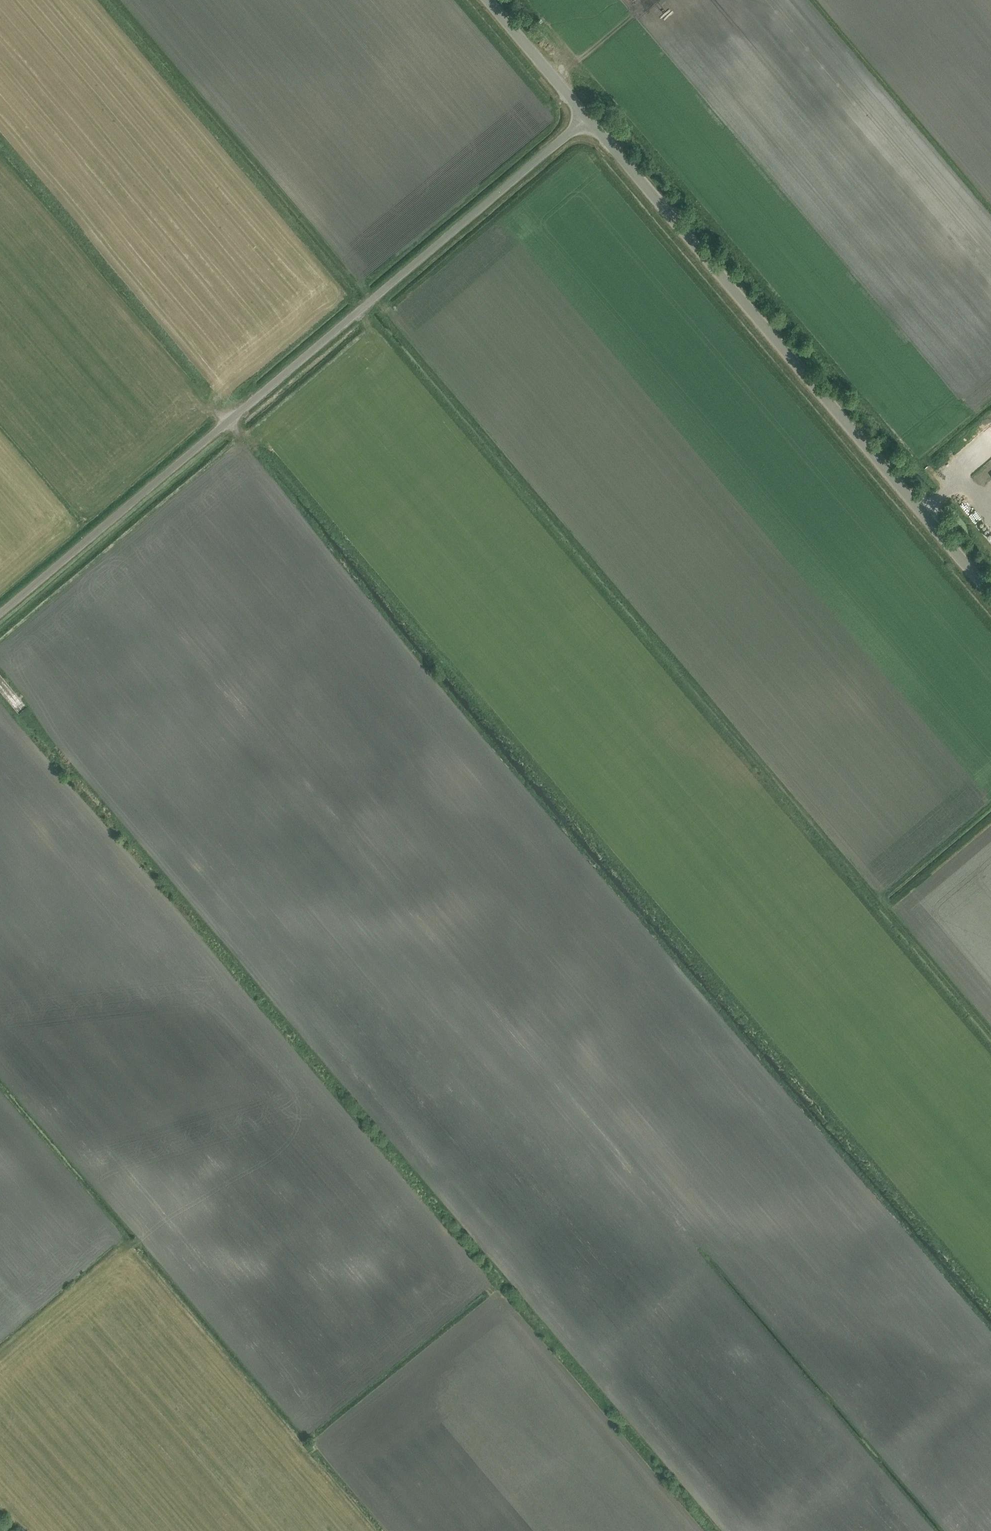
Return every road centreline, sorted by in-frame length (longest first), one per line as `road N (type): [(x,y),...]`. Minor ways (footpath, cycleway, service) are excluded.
road 1 (unclassified): [(0,613),(587,118)]
road 2 (tertiary): [(990,594),(587,118)]
road 3 (tertiary): [(587,118),(487,0)]

